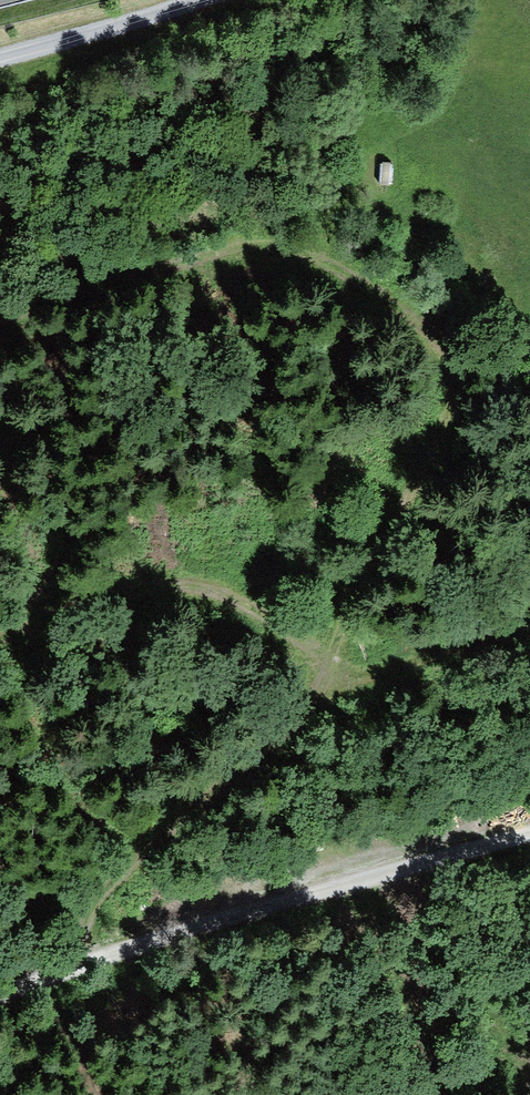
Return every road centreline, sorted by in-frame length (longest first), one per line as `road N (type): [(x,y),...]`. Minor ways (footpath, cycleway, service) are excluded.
road 1 (track): [(0,340),(136,264),(303,266),(426,340),(429,483),(313,670)]
road 2 (track): [(0,637),(117,590),(264,619),(313,670),(289,724),(74,928),(101,970)]
road 3 (track): [(529,834),(0,1003)]
road 4 (track): [(0,58),(161,19),(205,0)]

